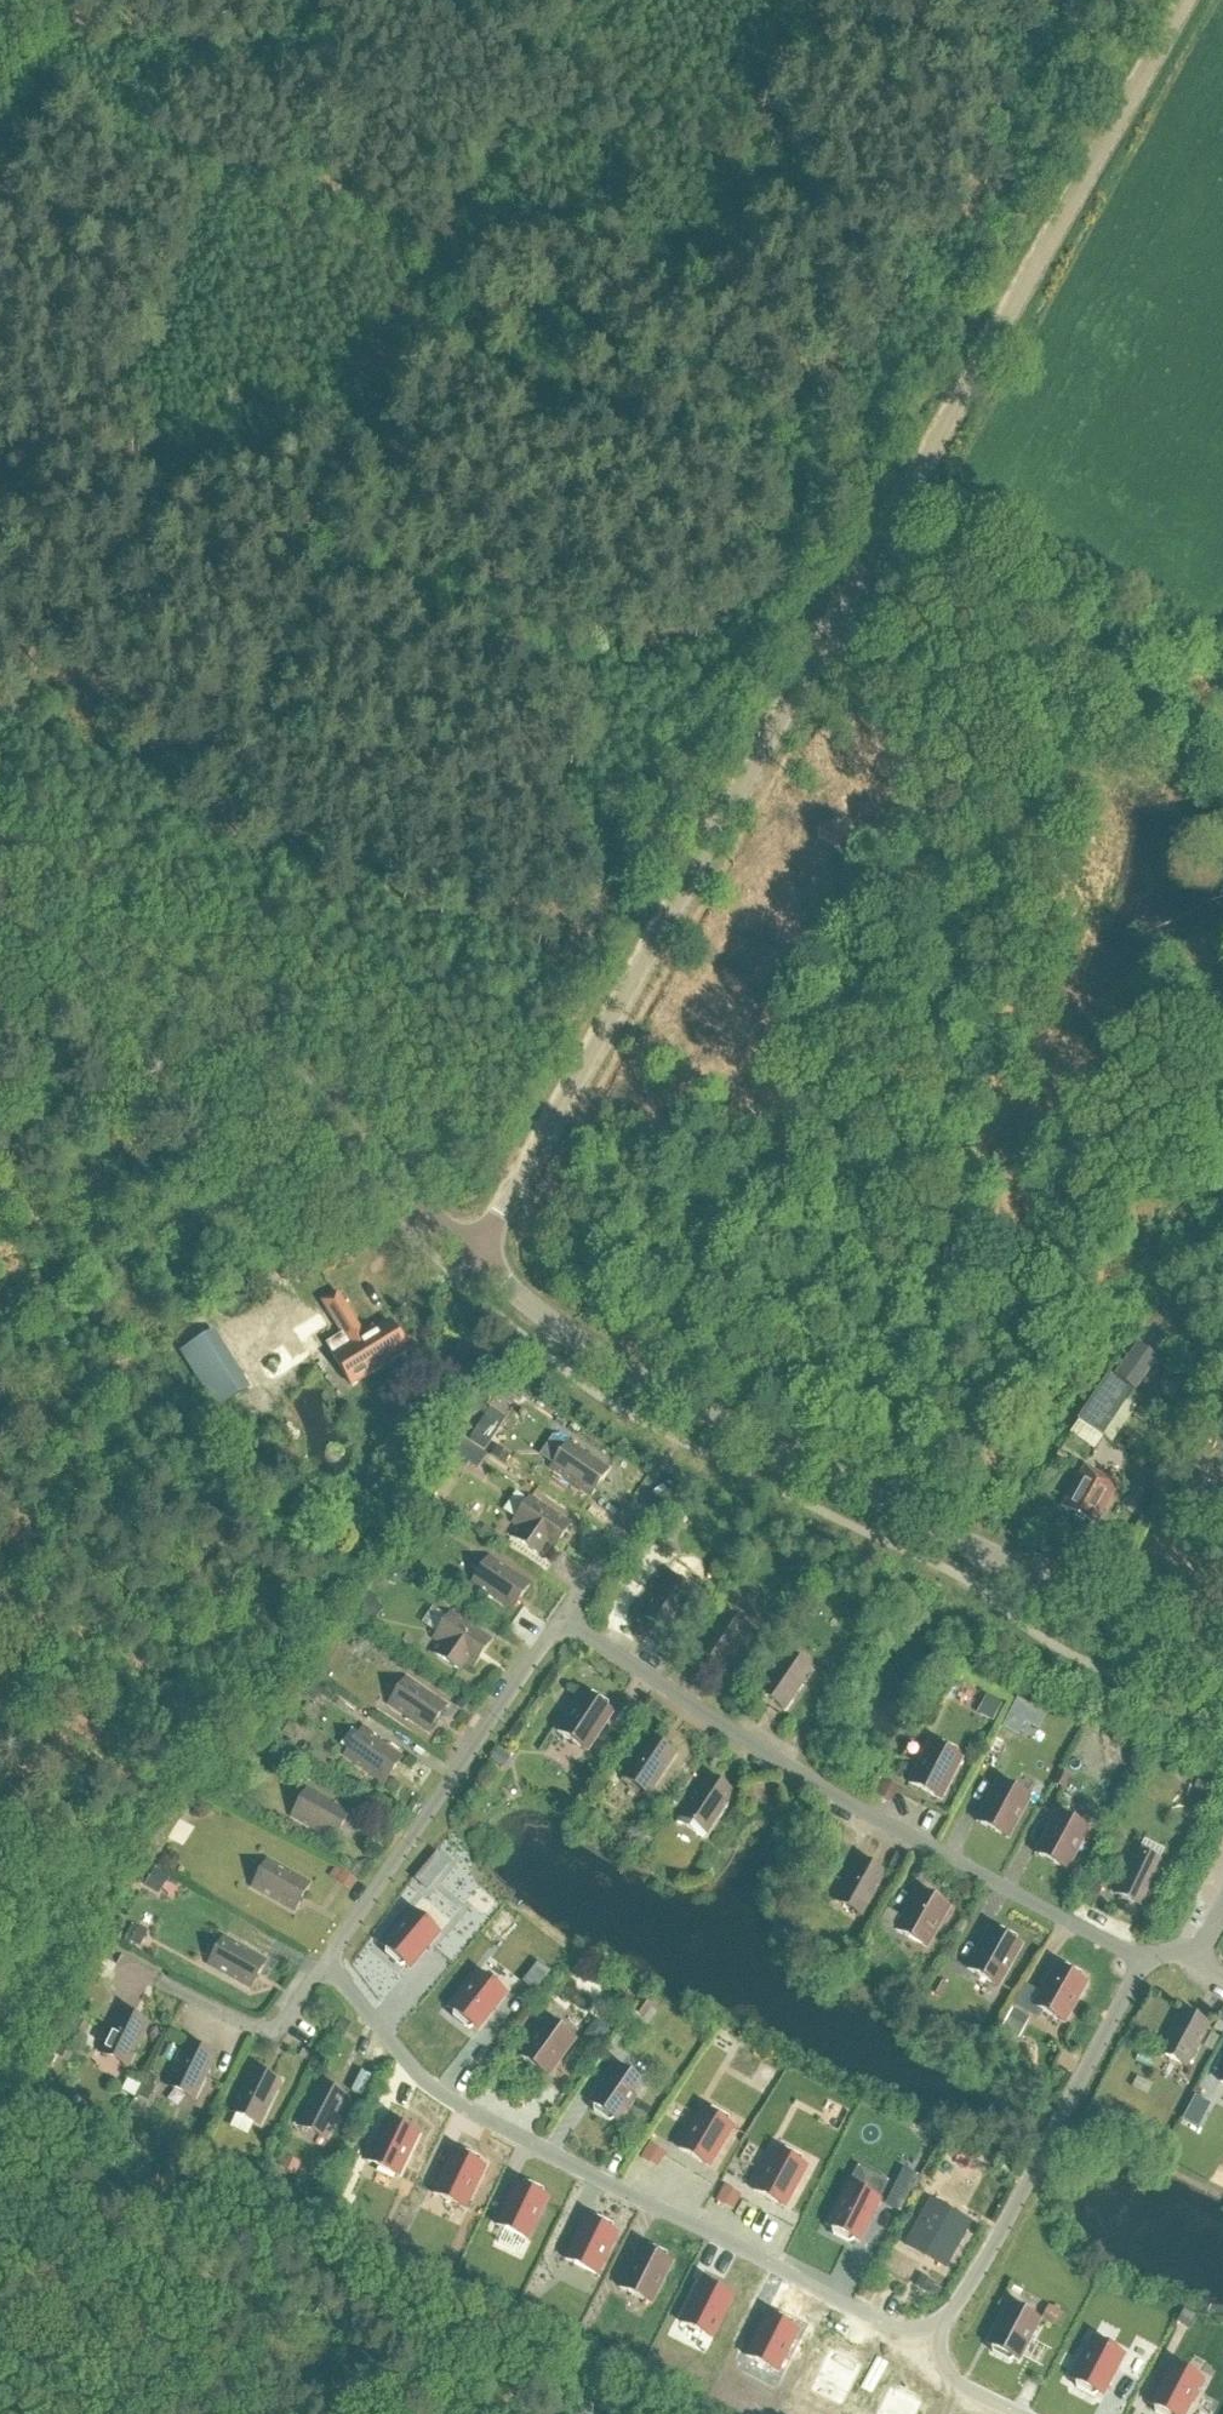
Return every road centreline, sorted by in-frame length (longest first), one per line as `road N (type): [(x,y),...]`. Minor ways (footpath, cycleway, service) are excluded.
road 1 (unclassified): [(478,1256),(1184,0)]
road 2 (tertiary): [(1222,1667),(624,1371),(543,1317),(478,1256)]
road 3 (tertiary): [(478,1256),(306,1089),(248,1045),(0,906)]

